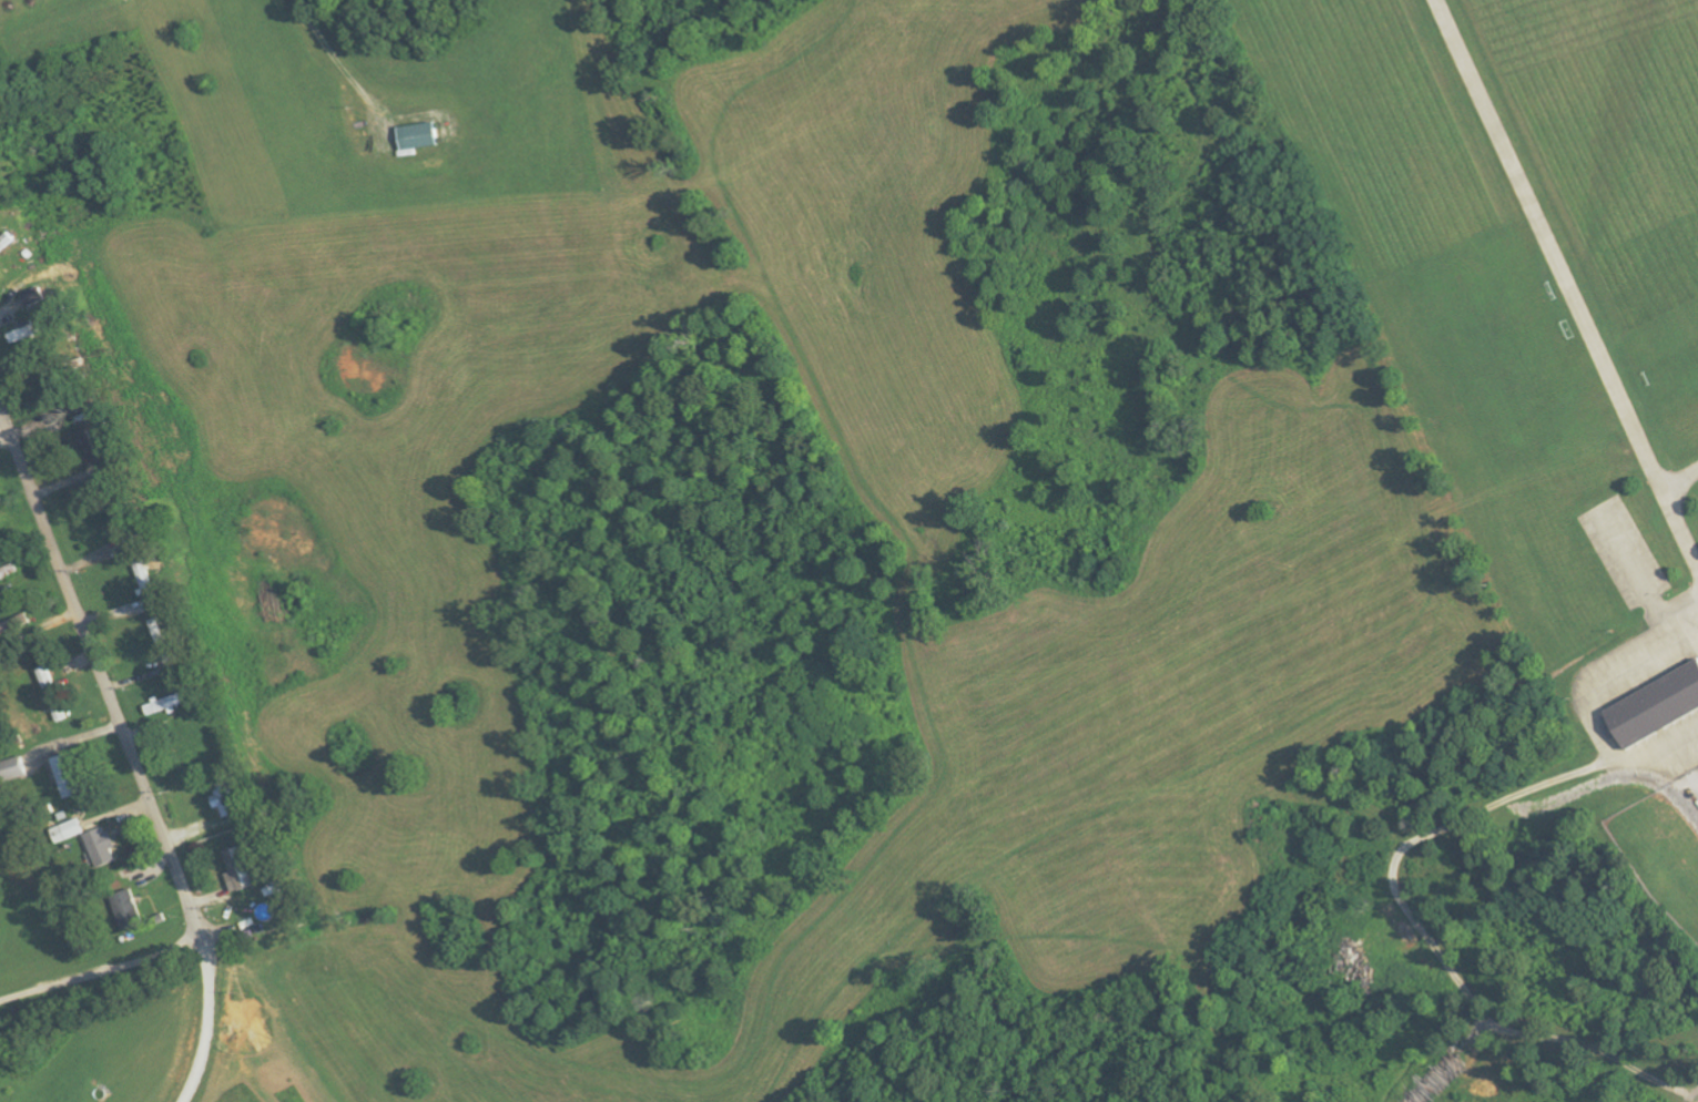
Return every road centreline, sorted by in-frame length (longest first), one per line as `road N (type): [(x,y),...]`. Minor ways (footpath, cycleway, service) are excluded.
road 1 (residential): [(1417,0),(1697,564)]
road 2 (residential): [(0,414),(196,924)]
road 3 (residential): [(181,919),(0,996)]
road 4 (residential): [(196,924),(214,988),(206,1047),(186,1101)]

